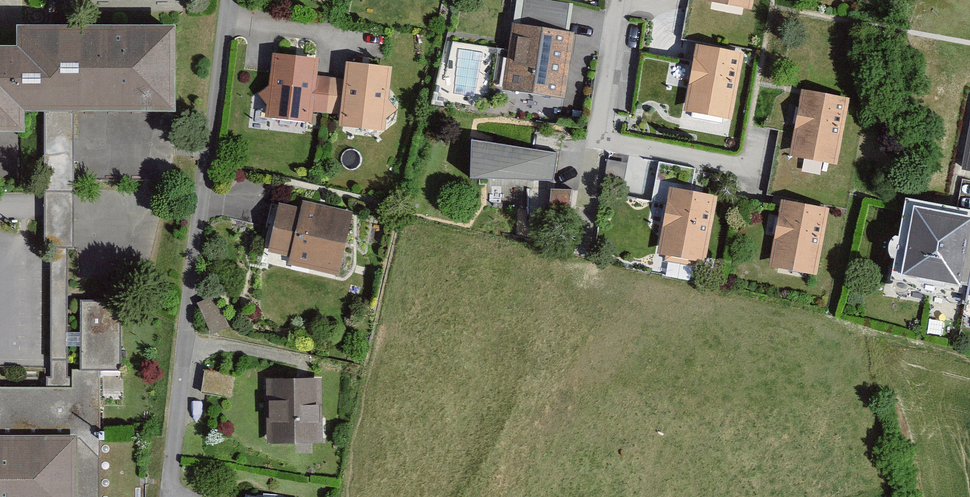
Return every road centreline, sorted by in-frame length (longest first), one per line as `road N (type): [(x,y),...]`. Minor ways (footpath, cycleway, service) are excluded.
road 1 (residential): [(225,0),(170,496)]
road 2 (residential): [(618,0),(599,150)]

